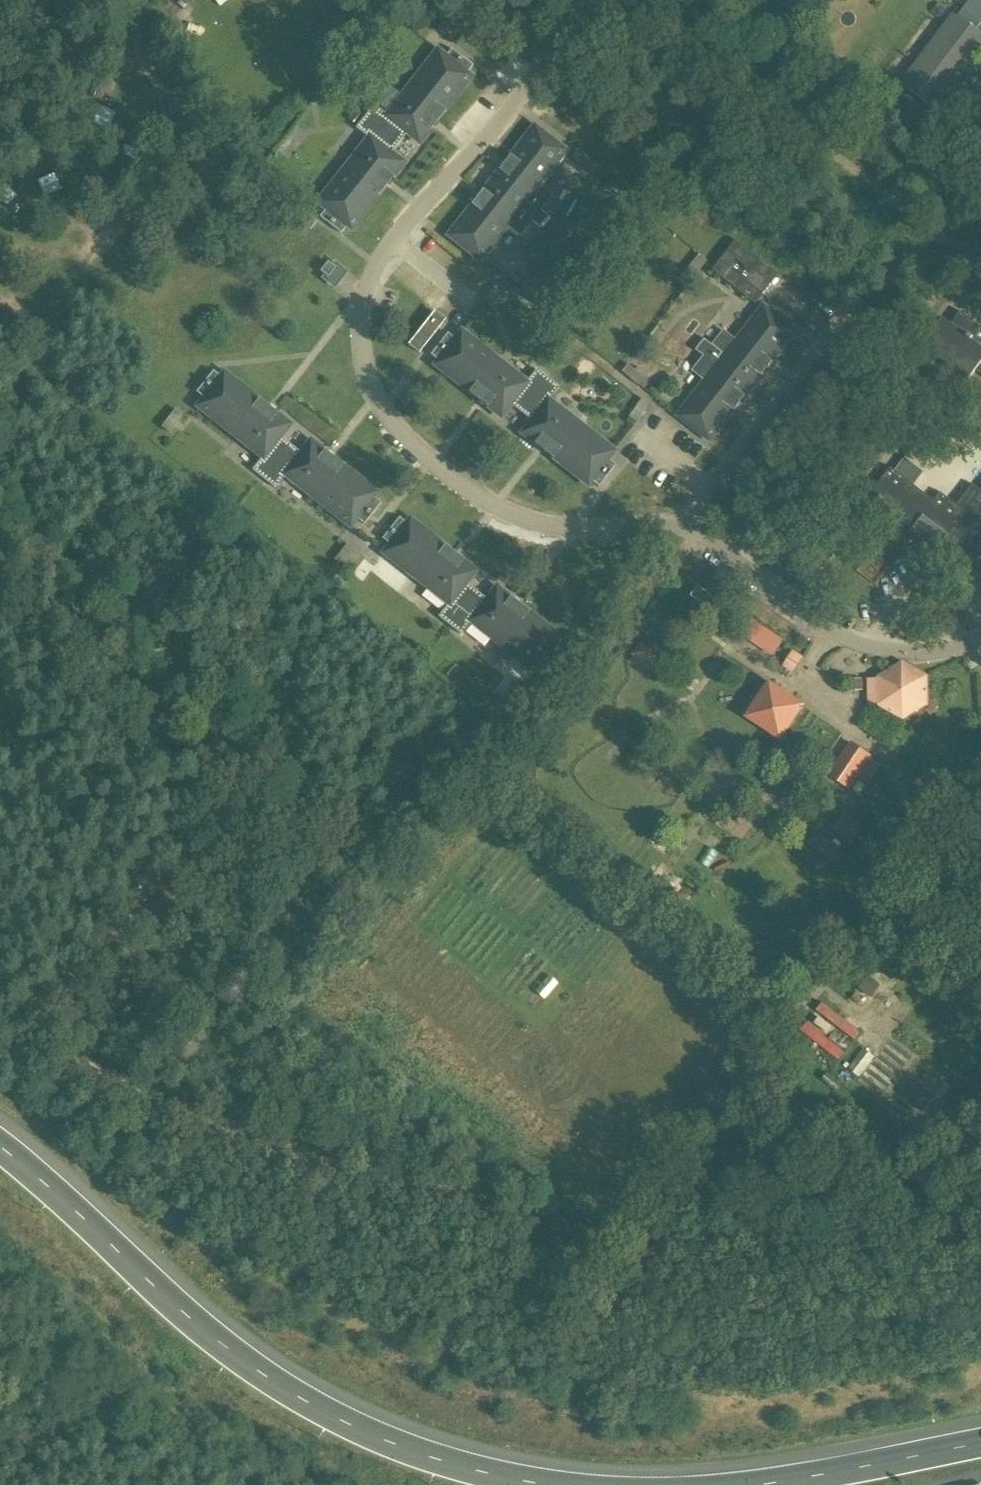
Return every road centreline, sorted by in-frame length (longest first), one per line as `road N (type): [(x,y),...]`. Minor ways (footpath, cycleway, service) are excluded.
road 1 (track): [(980,1213),(736,1233),(591,1234),(250,1144),(117,1081),(52,1029),(0,1016)]
road 2 (motorway): [(553,1484),(412,1451),(301,1399),(177,1306),(0,1144)]
road 3 (track): [(812,999),(661,1204),(650,1236)]
road 4 (motorway): [(980,1441),(743,1484)]

